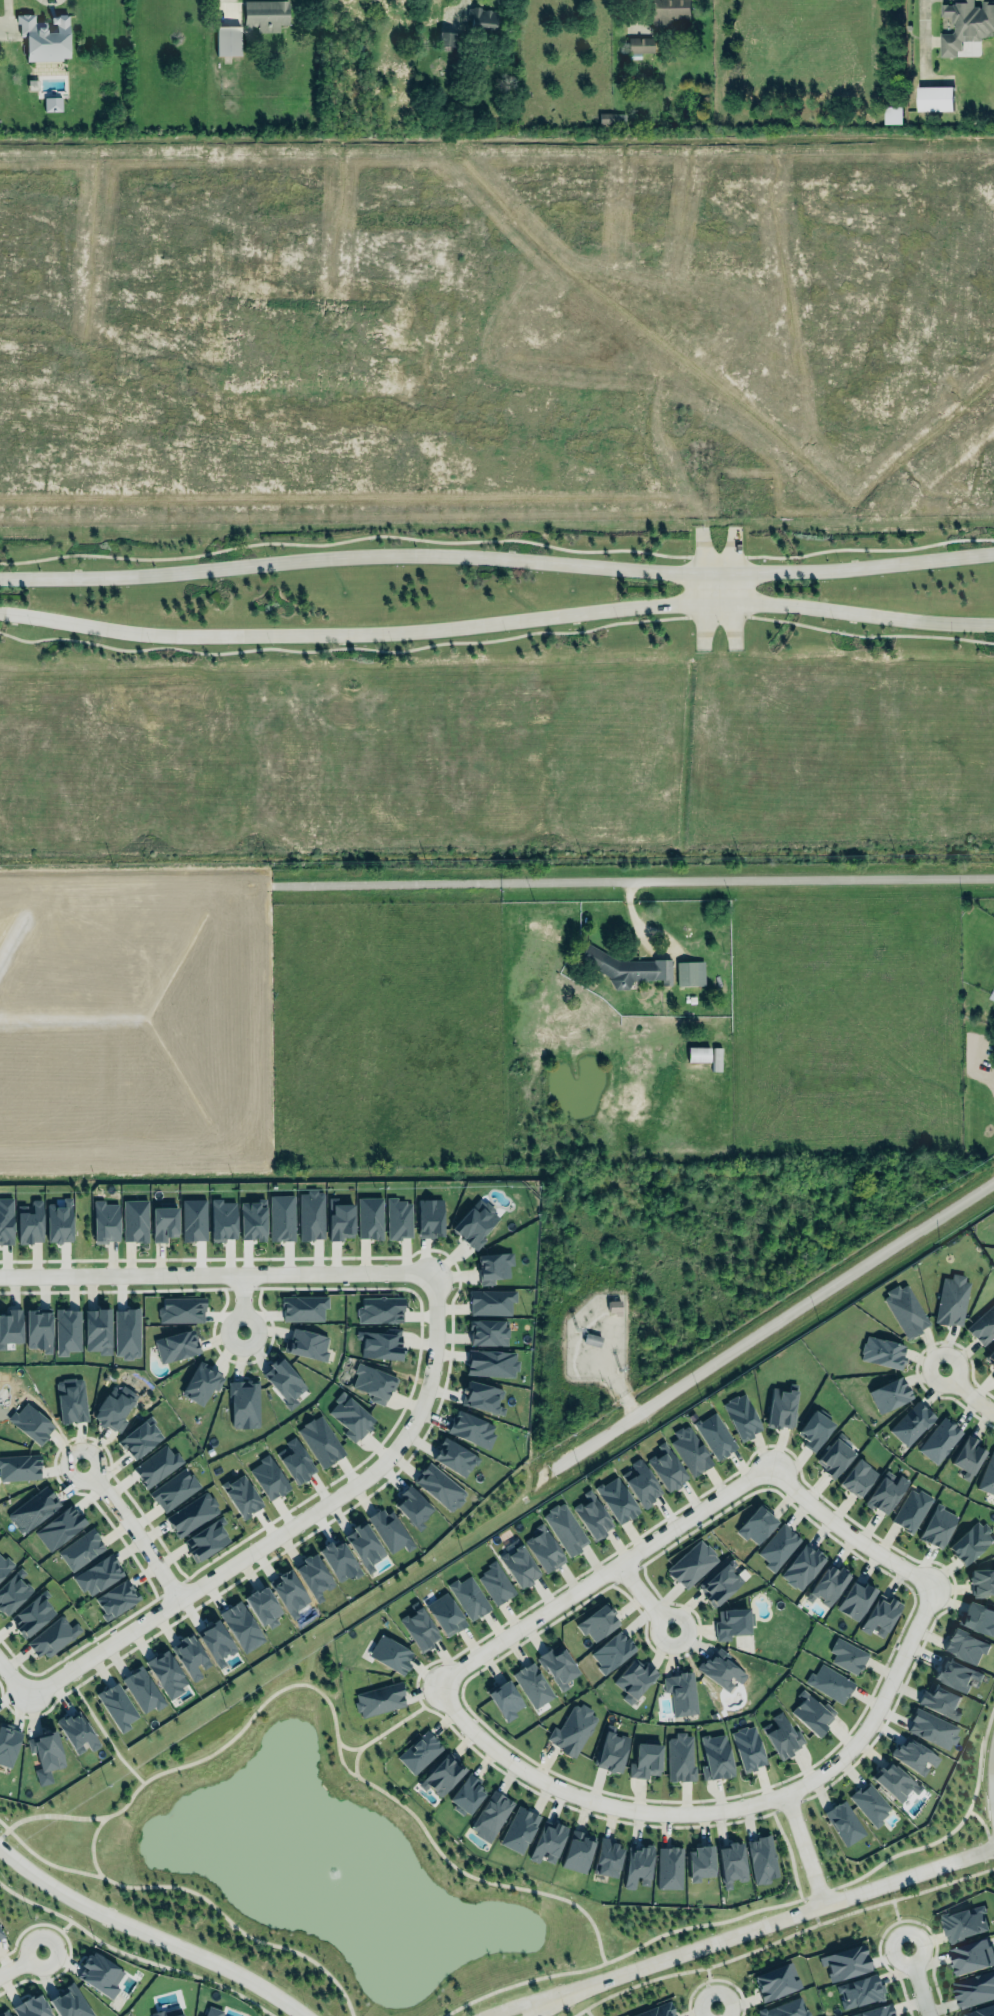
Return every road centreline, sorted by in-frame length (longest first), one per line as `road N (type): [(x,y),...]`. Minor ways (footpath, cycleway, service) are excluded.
road 1 (secondary): [(0,611),(150,633),(432,631),(719,597),(993,623)]
road 2 (secondary): [(993,551),(714,573),(359,553),(137,574),(0,576)]
road 3 (residential): [(436,1687),(457,1720),(515,1769),(594,1803),(665,1816),(723,1810),(786,1794),(829,1769),(881,1700),(930,1586)]
road 4 (residential): [(436,1271),(435,1336),(421,1403),(374,1470),(26,1697)]
road 5 (residential): [(550,1468),(993,1181)]
road 6 (residential): [(993,875),(499,880)]
road 7 (residential): [(0,1275),(436,1271)]
road 8 (residential): [(993,1847),(605,1981)]
road 9 (residential): [(768,1468),(436,1687)]
road 10 (tertiary): [(304,2015),(225,1967),(65,1895),(0,1848)]
road 11 (residential): [(768,1468),(930,1586)]
road 12 (residential): [(79,1463),(178,1599)]
road 13 (residential): [(733,648),(733,527),(699,529)]
road 14 (residential): [(699,529),(703,646),(733,648)]
road 15 (residential): [(605,1981),(483,2015)]

